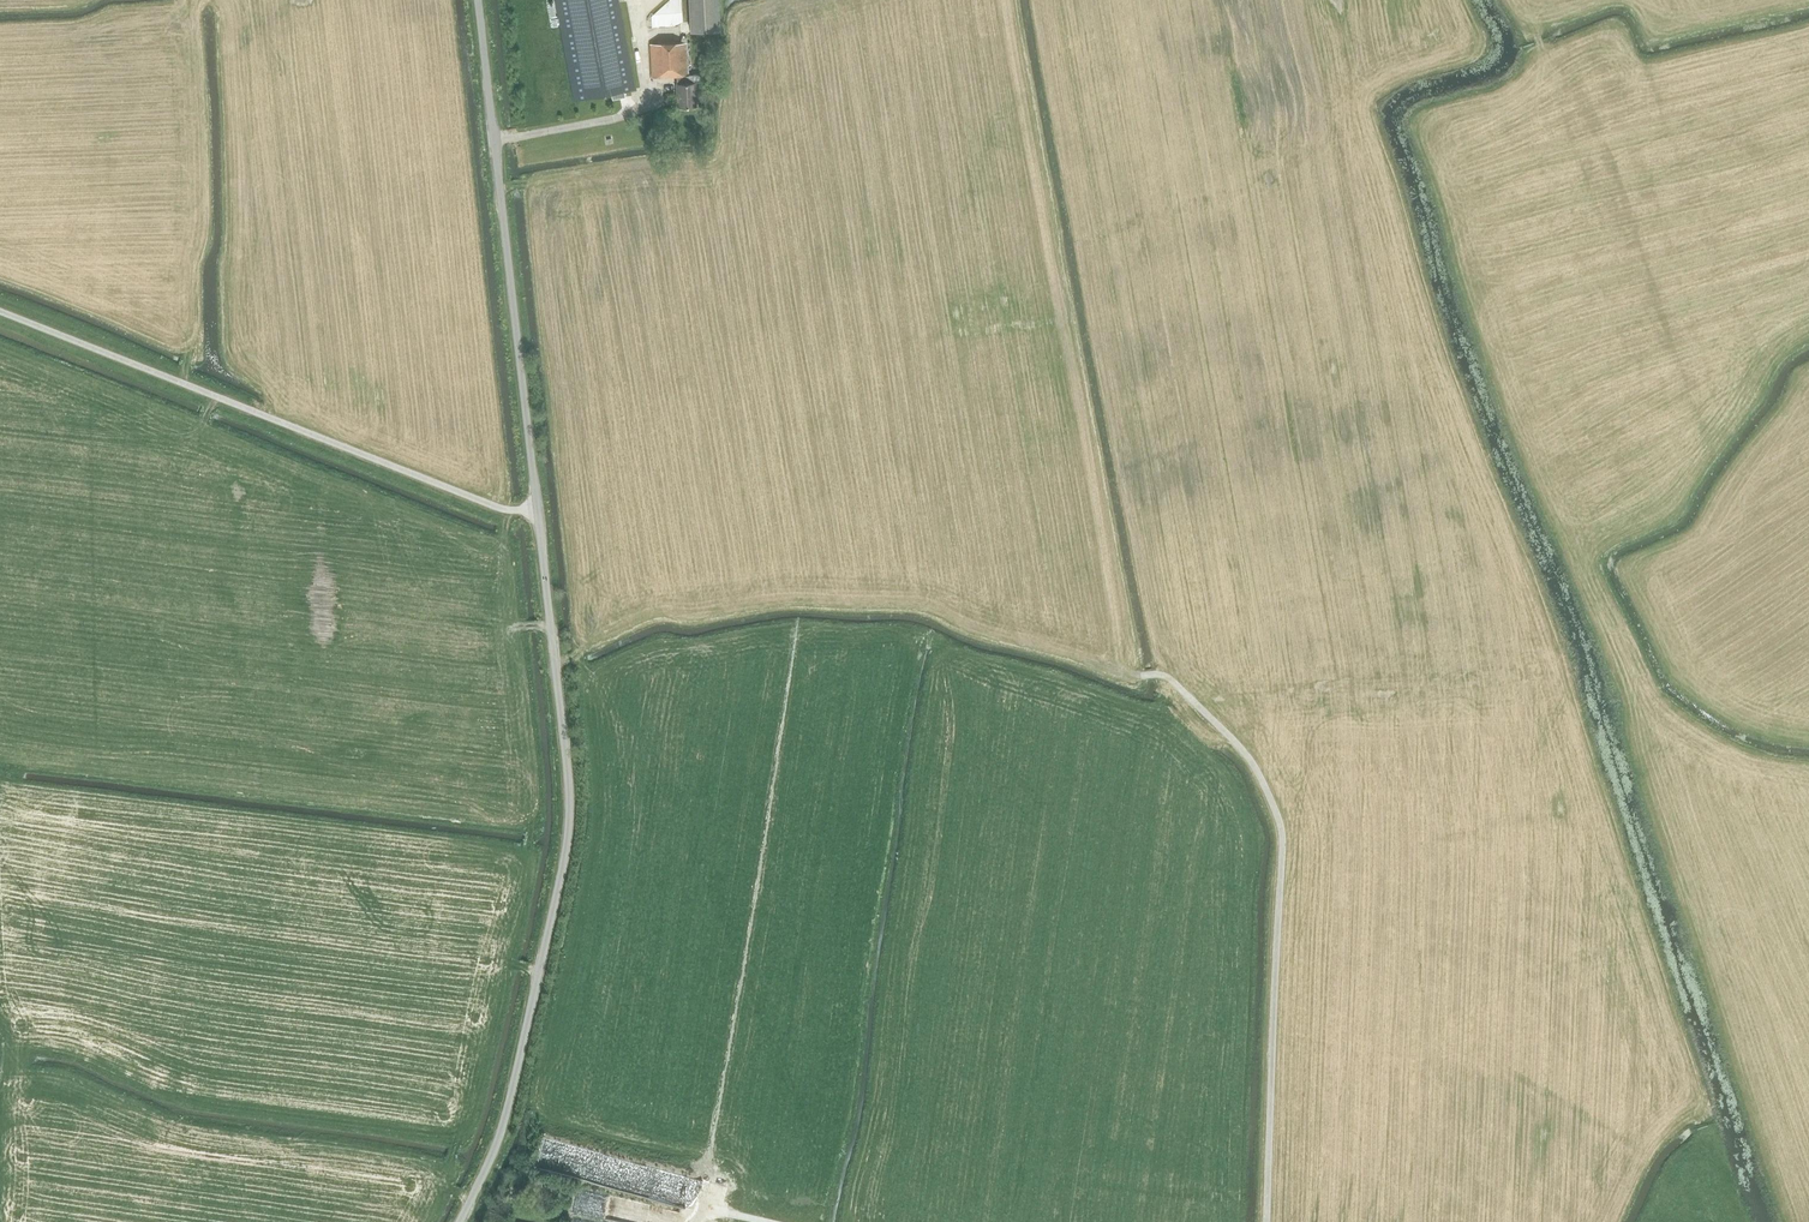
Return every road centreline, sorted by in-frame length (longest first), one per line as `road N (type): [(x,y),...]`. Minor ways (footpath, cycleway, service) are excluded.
road 1 (unclassified): [(459,1221),(506,1113),(566,845),(568,778),(536,509)]
road 2 (track): [(1268,1221),(1283,834),(1249,759),(1180,687),(1150,675)]
road 3 (residential): [(536,509),(503,510),(0,314)]
road 4 (unclassified): [(536,509),(476,0)]

